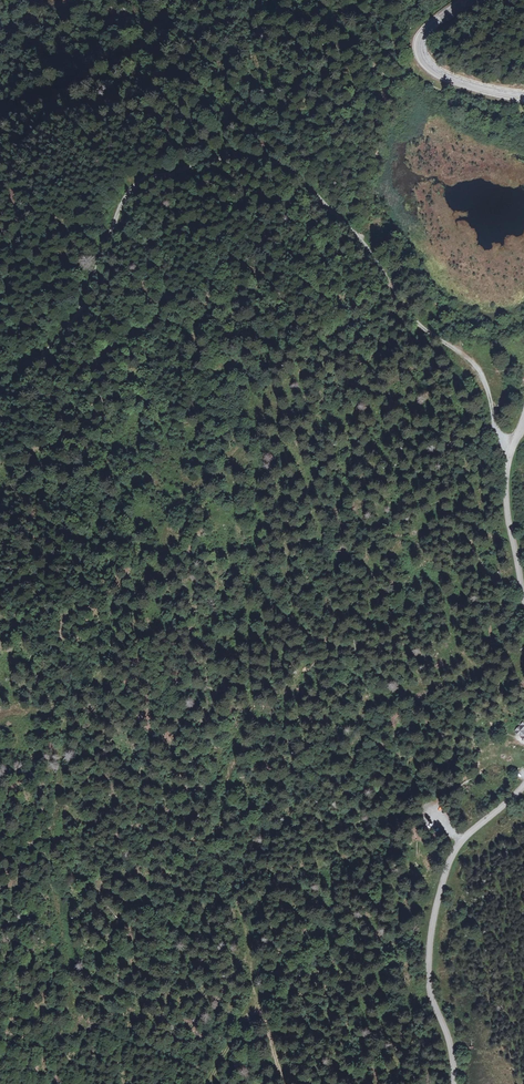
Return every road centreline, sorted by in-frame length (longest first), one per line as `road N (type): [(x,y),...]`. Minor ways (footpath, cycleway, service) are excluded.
road 1 (track): [(286,1083),(256,1001),(219,832),(224,785),(249,712),(254,401)]
road 2 (track): [(0,111),(193,24),(234,19),(332,43),(377,72),(389,91)]
road 3 (track): [(282,167),(210,159),(136,186),(73,322),(0,393)]
road 4 (track): [(0,717),(30,709),(65,713),(49,853),(71,984)]
road 5 (tertiary): [(453,1083),(450,1047),(430,990),(437,900),(469,833),(523,784)]
road 6 (track): [(511,448),(494,424),(478,369),(410,313),(382,271)]
road 7 (secondary): [(463,0),(424,32),(425,64),(451,79),(523,97)]
road 8 (tertiary): [(523,601),(505,498),(511,448),(523,420)]
road 9 (track): [(382,271),(358,236),(282,167)]

